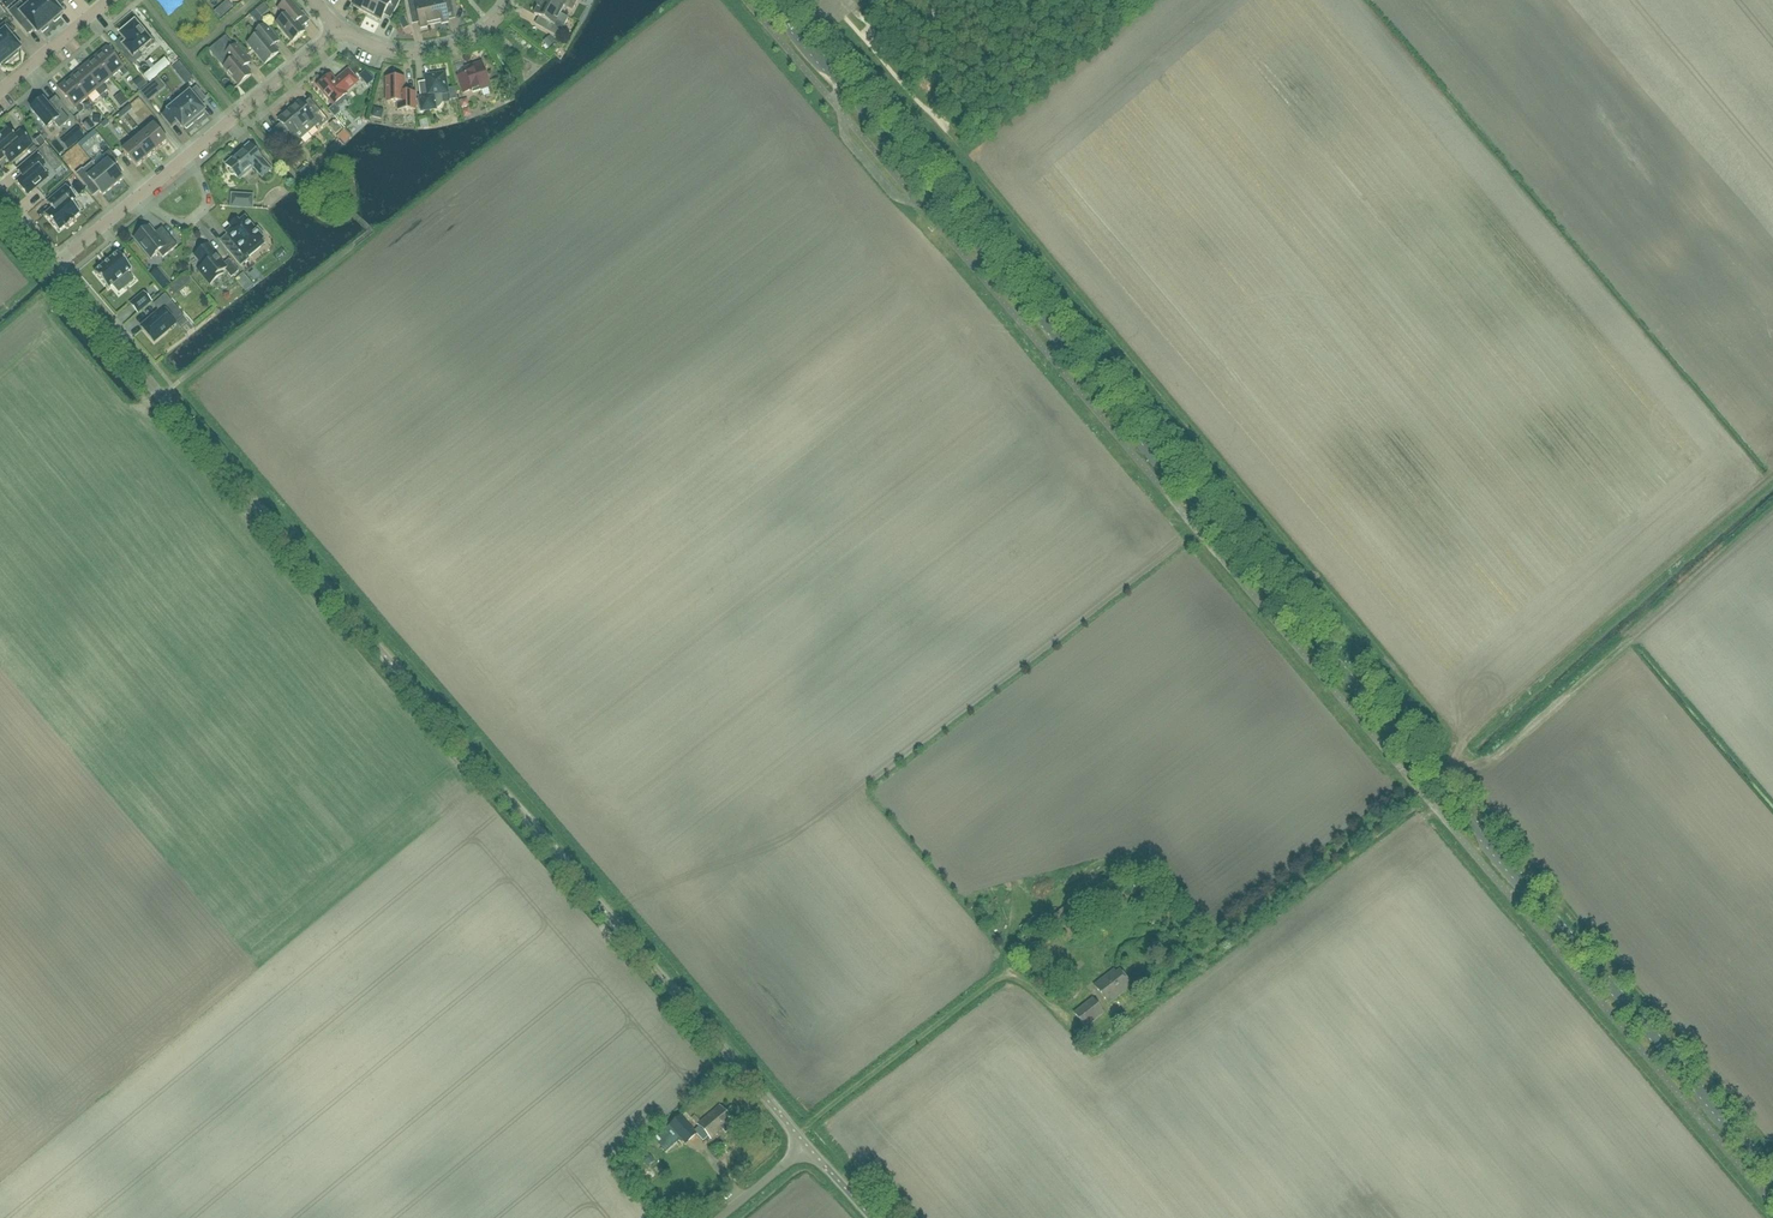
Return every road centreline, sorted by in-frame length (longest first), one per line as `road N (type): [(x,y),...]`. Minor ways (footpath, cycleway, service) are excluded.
road 1 (tertiary): [(1772,1175),(803,37)]
road 2 (unclassified): [(804,1148),(50,266)]
road 3 (residential): [(511,0),(463,42),(427,54),(374,50),(332,27)]
road 4 (residential): [(188,157),(316,53),(332,27)]
road 5 (residential): [(112,0),(0,93)]
road 6 (residential): [(142,196),(184,229),(210,208),(188,157)]

